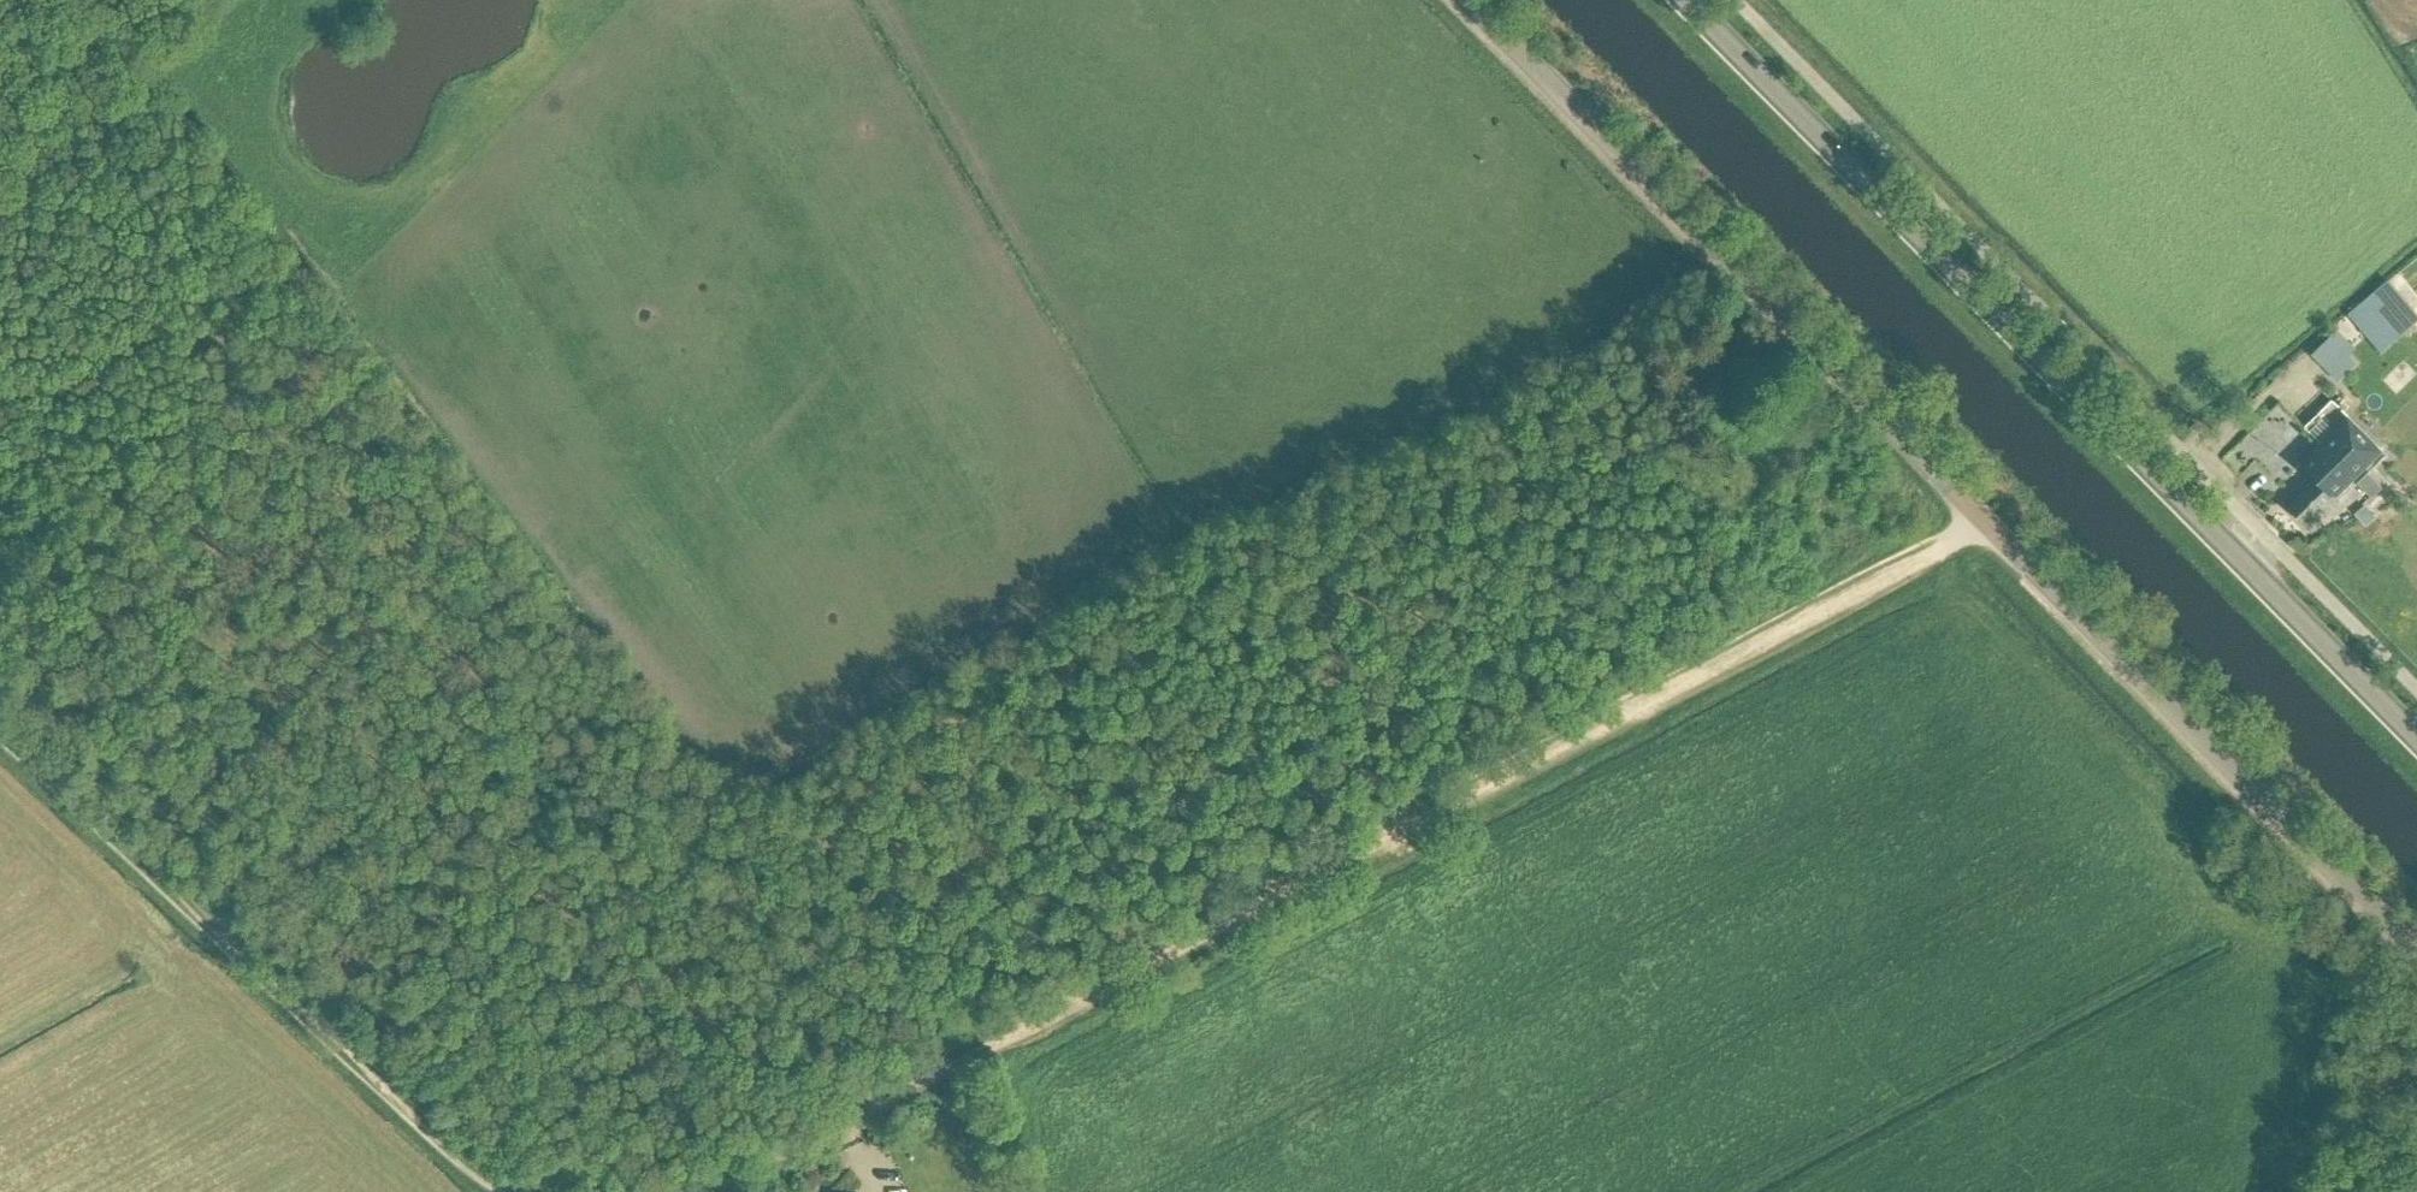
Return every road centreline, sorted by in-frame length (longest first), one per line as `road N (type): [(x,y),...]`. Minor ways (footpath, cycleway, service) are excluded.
road 1 (track): [(706,1191),(1991,525)]
road 2 (unclassified): [(2416,955),(1470,0)]
road 3 (secondary): [(2416,738),(1685,0)]
road 4 (track): [(0,722),(515,1191)]

